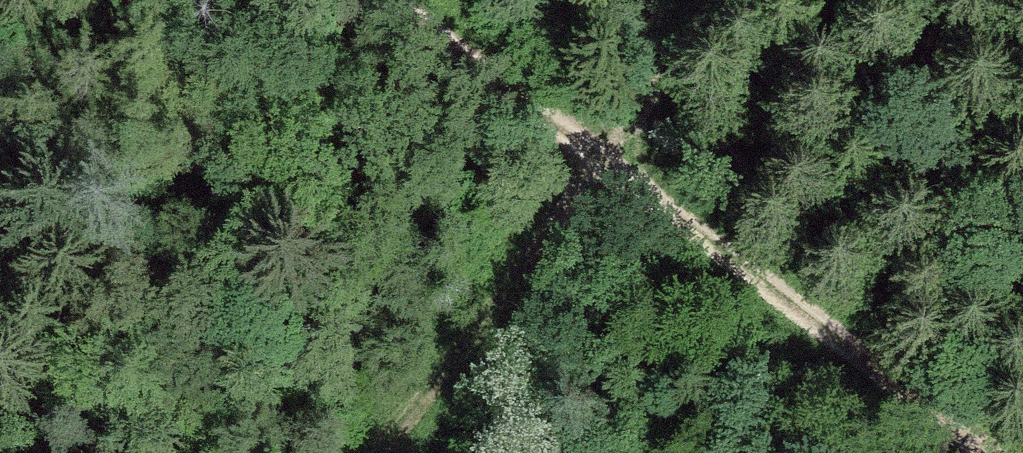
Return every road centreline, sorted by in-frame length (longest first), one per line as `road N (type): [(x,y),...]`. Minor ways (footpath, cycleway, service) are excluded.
road 1 (track): [(979,452),(391,0)]
road 2 (track): [(377,452),(719,0)]

